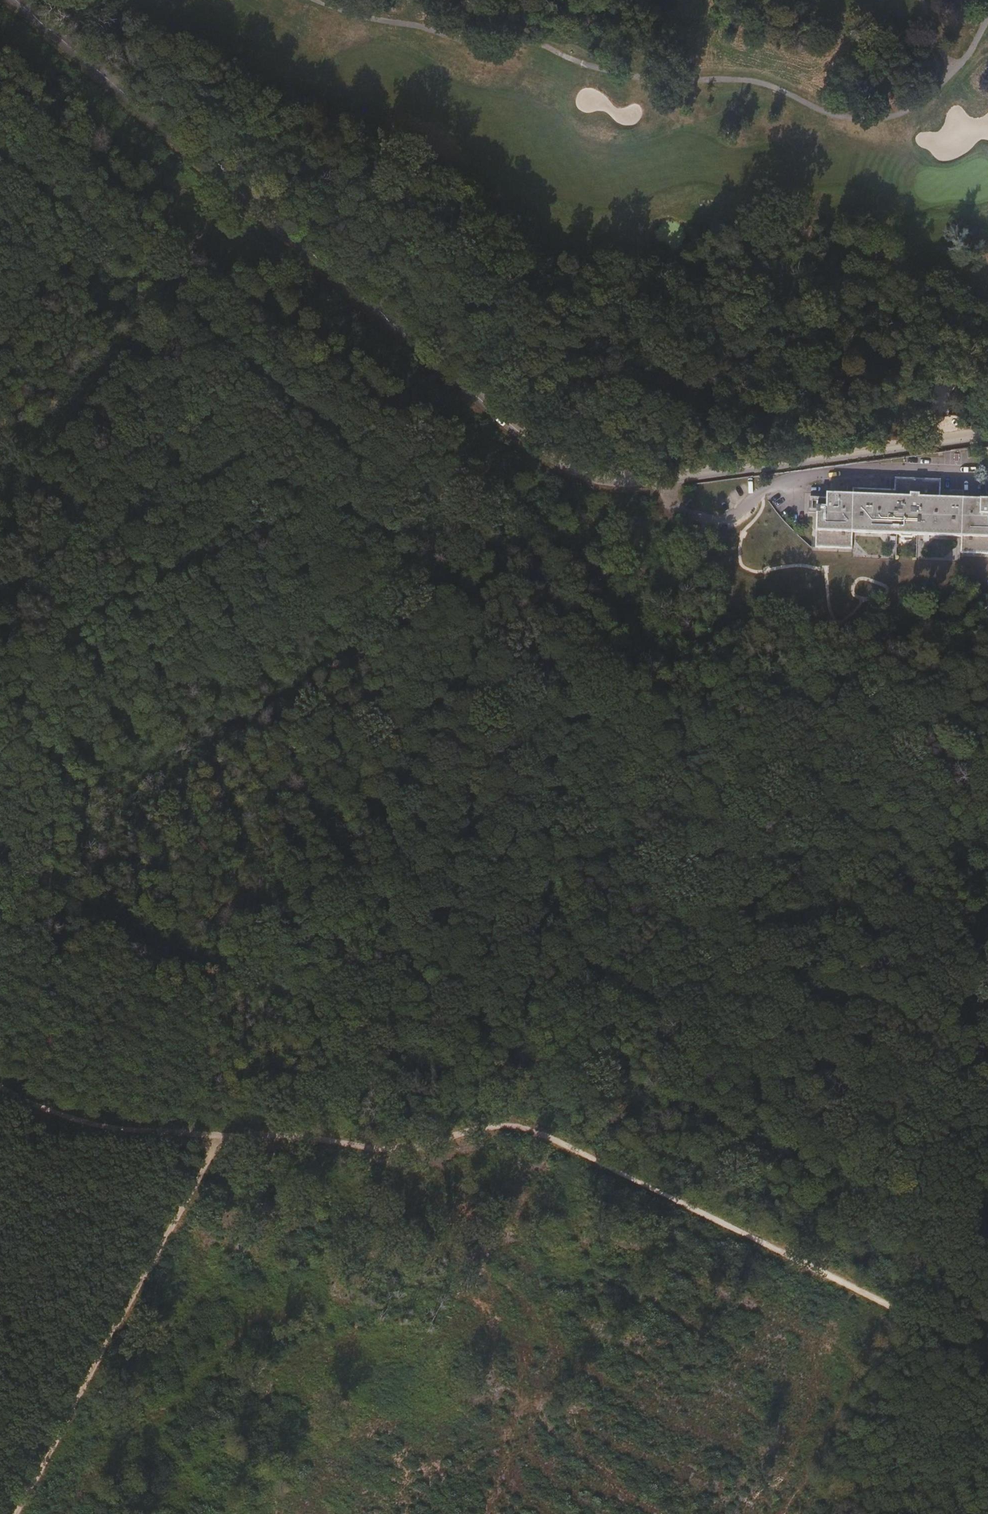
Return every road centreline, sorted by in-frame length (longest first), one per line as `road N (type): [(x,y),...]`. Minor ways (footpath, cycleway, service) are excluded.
road 1 (tertiary): [(987,436),(665,477),(582,473),(523,439),(17,0)]
road 2 (track): [(0,1084),(71,1120),(109,1129),(309,1136),(392,1152),(517,1125)]
road 3 (track): [(517,1125),(900,1319)]
road 4 (track): [(226,1135),(29,1513)]

